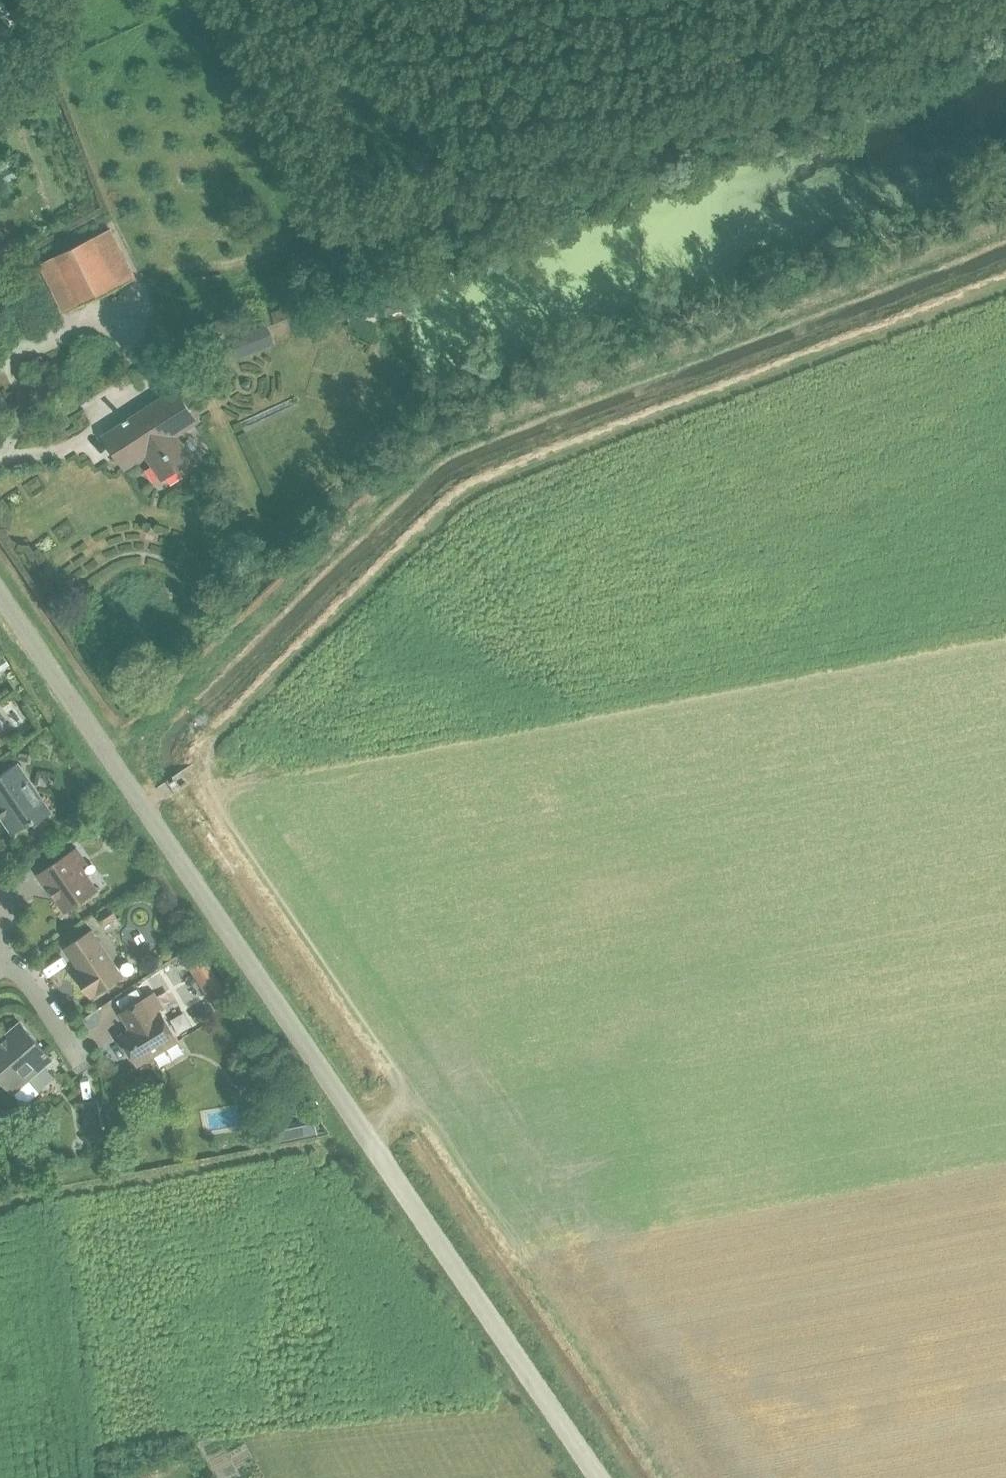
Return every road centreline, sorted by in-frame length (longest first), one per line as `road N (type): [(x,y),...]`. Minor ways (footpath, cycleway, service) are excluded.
road 1 (unclassified): [(599,1477),(0,595)]
road 2 (residential): [(77,1057),(23,976),(0,964)]

